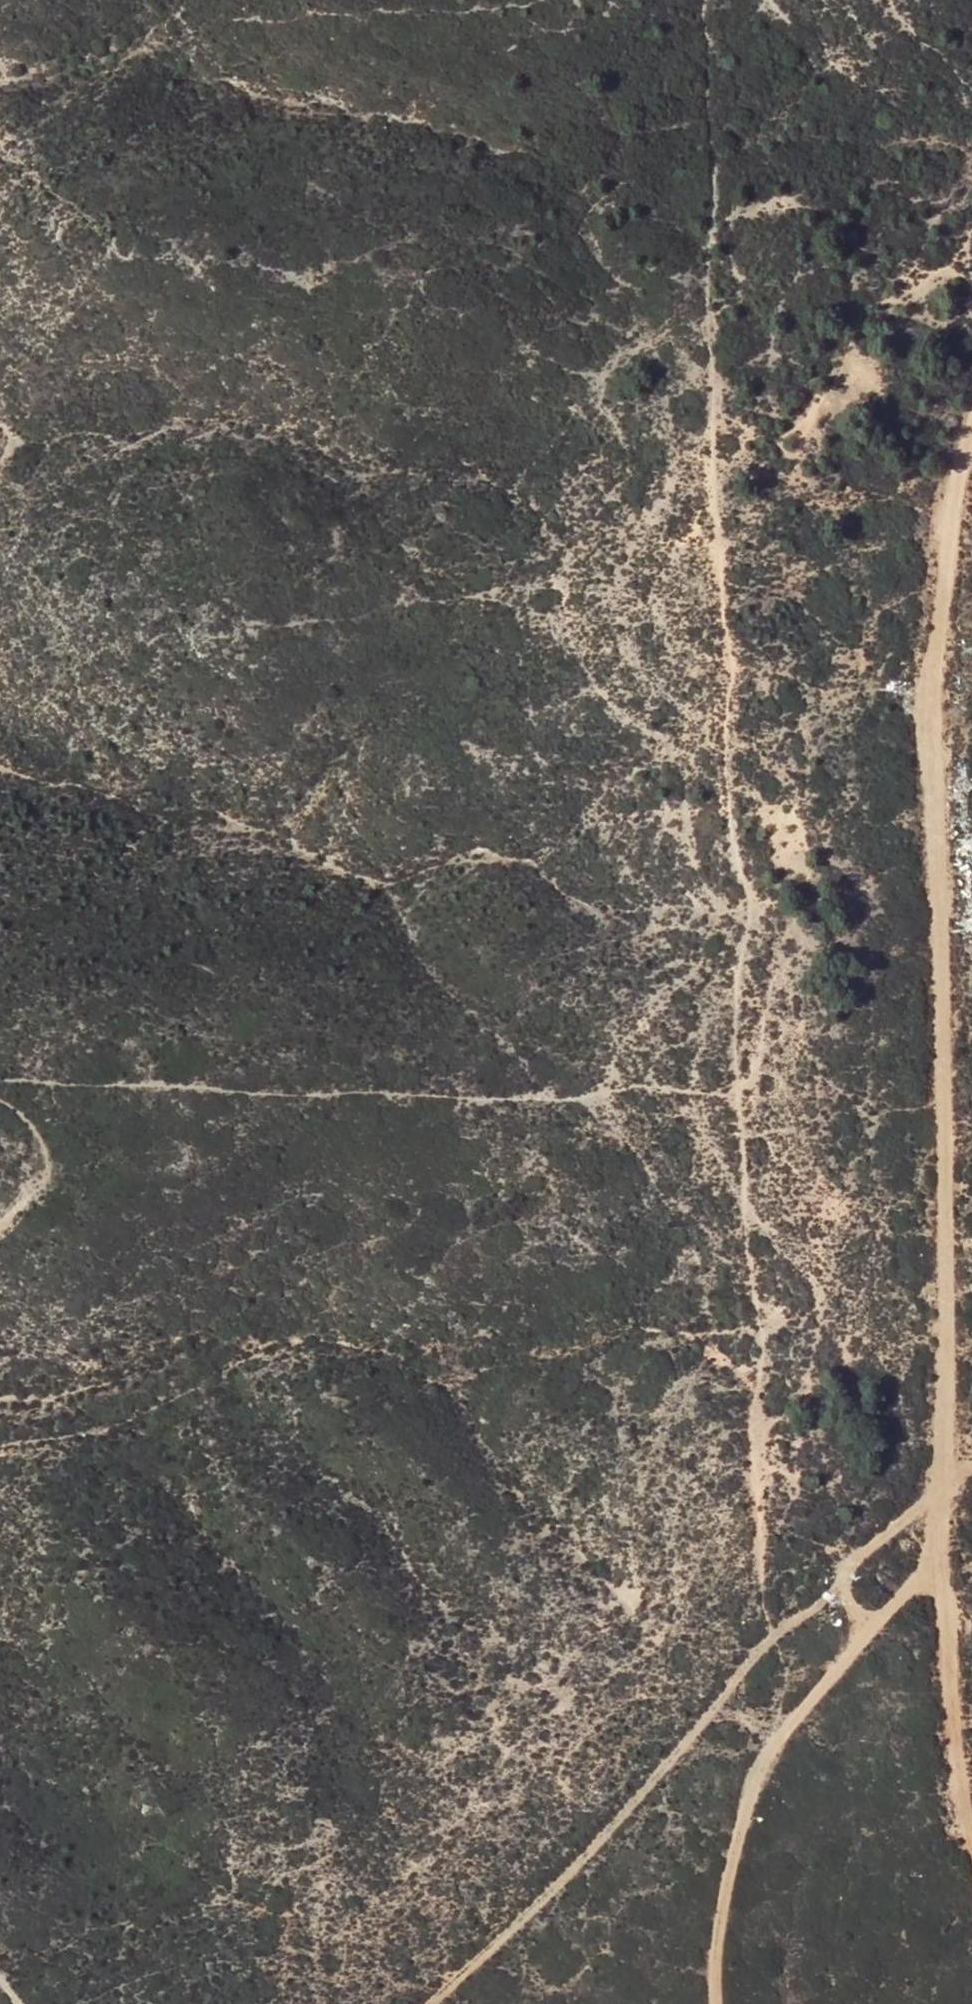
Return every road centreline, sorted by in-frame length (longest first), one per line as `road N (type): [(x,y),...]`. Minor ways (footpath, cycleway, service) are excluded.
road 1 (track): [(971,419),(942,480),(953,1473)]
road 2 (track): [(435,2003),(626,1813),(751,1662),(826,1596),(840,1572)]
road 3 (track): [(716,2003),(719,1919),(754,1782),(799,1704),(872,1616)]
road 4 (track): [(949,1692),(950,1610),(937,1583),(917,1577),(872,1616),(852,1607),(840,1572),(855,1550),(971,1463)]
road 5 (track): [(949,1692),(971,1859)]

